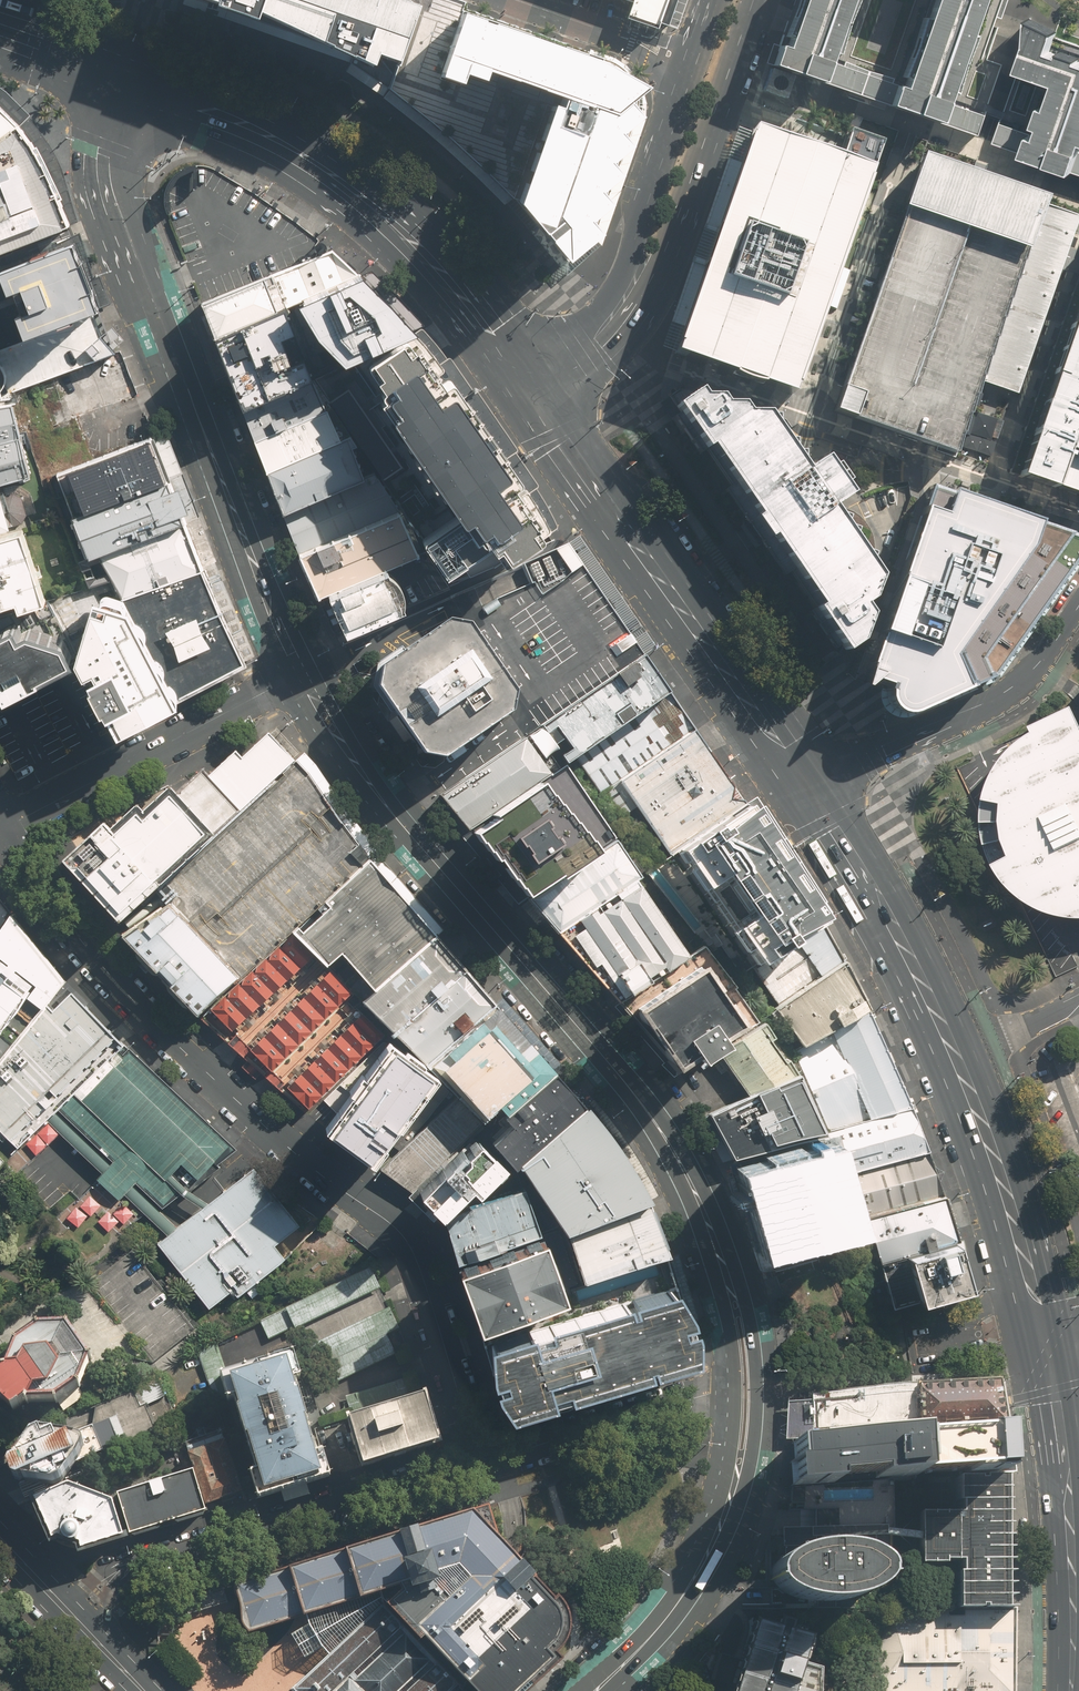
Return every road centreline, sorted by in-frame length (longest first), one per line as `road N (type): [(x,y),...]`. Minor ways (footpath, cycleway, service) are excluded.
road 1 (residential): [(473,1466),(423,1278),(403,1238),(195,1059),(84,943),(0,839)]
road 2 (secondary): [(722,1265),(659,1127),(383,800),(302,674)]
road 3 (secondary): [(302,674),(117,222),(106,160),(133,80)]
road 4 (secondary): [(807,782),(955,1050),(1012,1212),(1046,1354)]
road 5 (secondary): [(133,80),(290,143),(365,194),(524,385)]
road 6 (secondary): [(524,385),(807,782)]
road 7 (residential): [(473,1466),(141,1563)]
road 8 (residential): [(0,828),(302,674)]
road 9 (residential): [(1078,605),(1036,667),(1007,690),(807,782)]
road 10 (secondary): [(755,0),(672,243),(629,301)]
road 11 (residential): [(730,1388),(473,1466)]
road 12 (secondary): [(722,1265),(749,1317),(756,1386),(751,1452),(730,1499)]
road 13 (secondary): [(594,1690),(682,1594),(730,1499)]
road 14 (secondary): [(629,301),(682,101)]
road 15 (secondary): [(0,31),(133,80)]
road 16 (secondary): [(629,301),(594,340),(524,385)]
road 17 (secondary): [(1072,1564),(1070,1690)]
road 18 (secondary): [(730,1388),(722,1265)]

